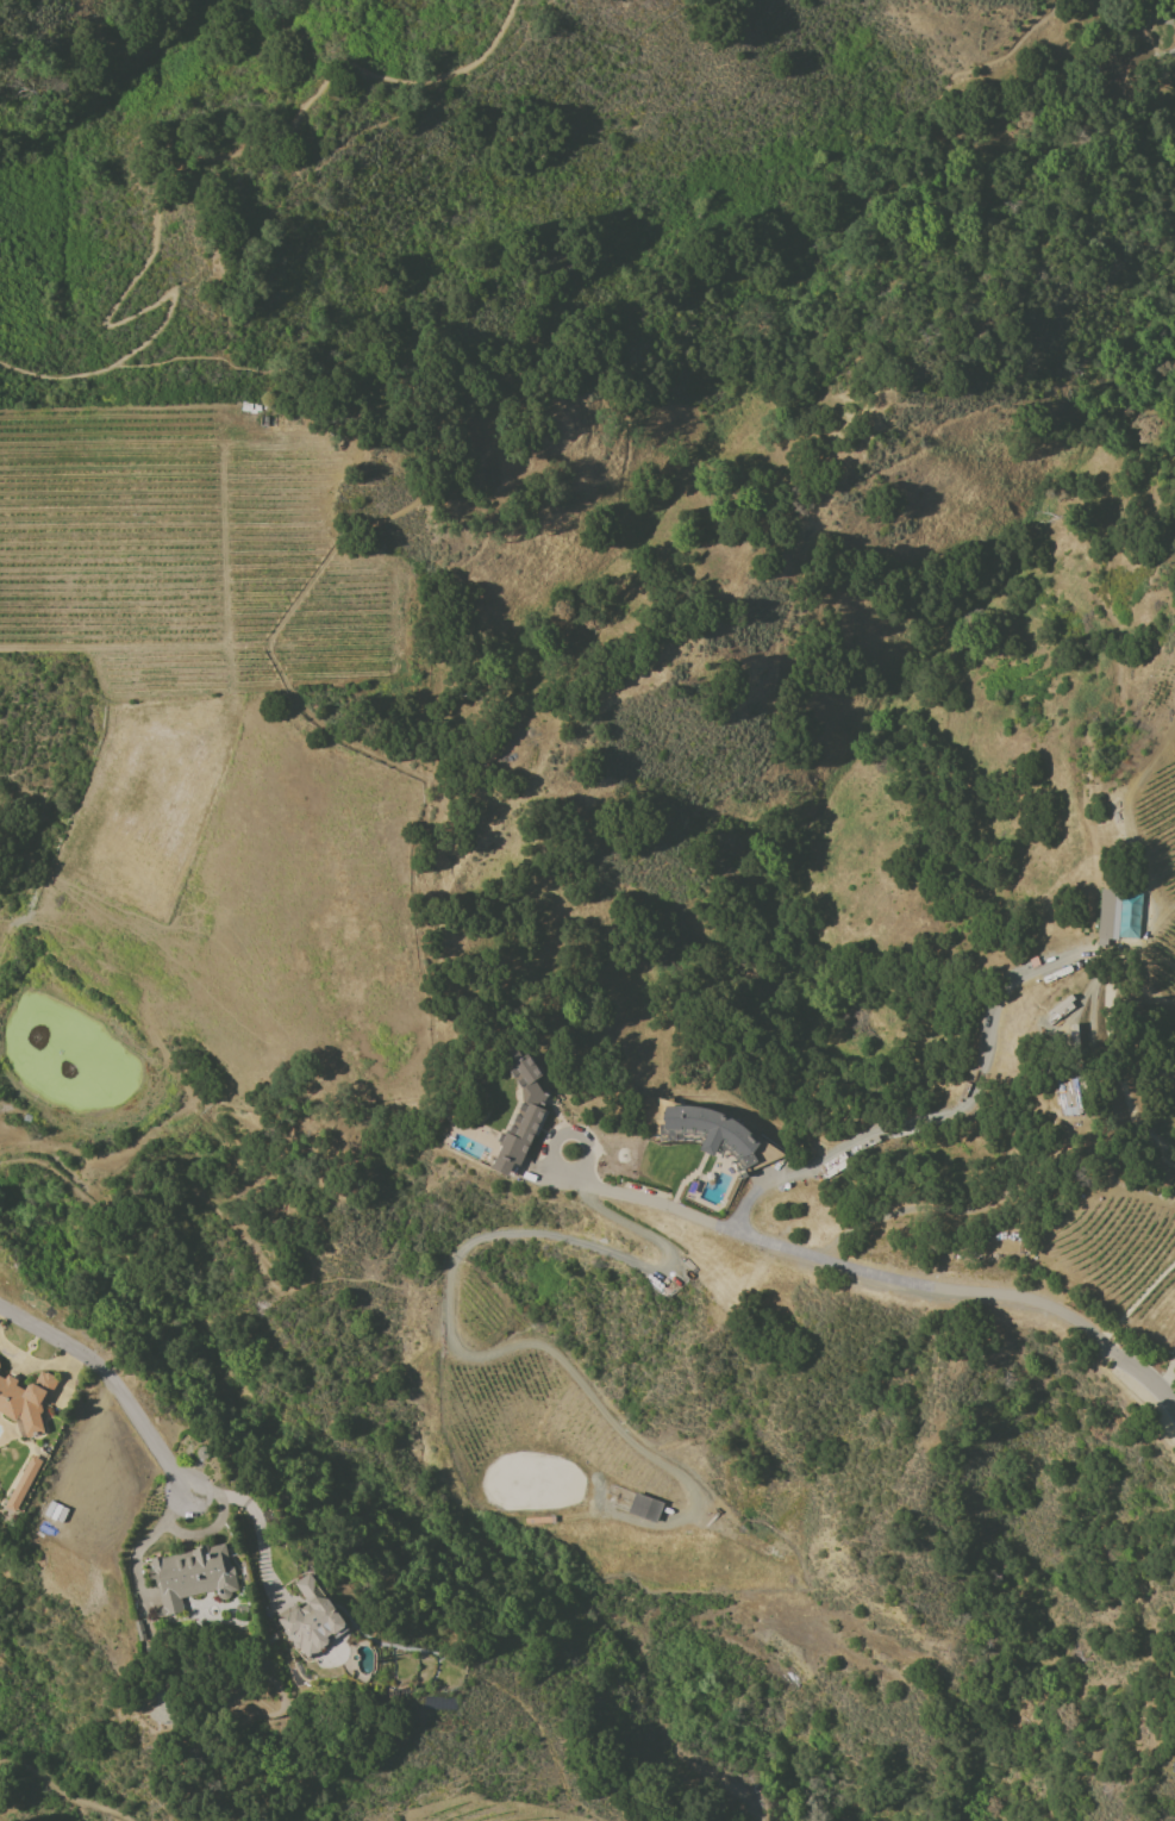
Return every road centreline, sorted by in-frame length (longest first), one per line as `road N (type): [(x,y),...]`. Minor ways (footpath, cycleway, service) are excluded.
road 1 (residential): [(571,1152),(595,1186),(732,1230),(862,1271),(994,1287),(1064,1310),(1135,1361),(1174,1404)]
road 2 (residential): [(0,1305),(110,1373),(186,1507)]

